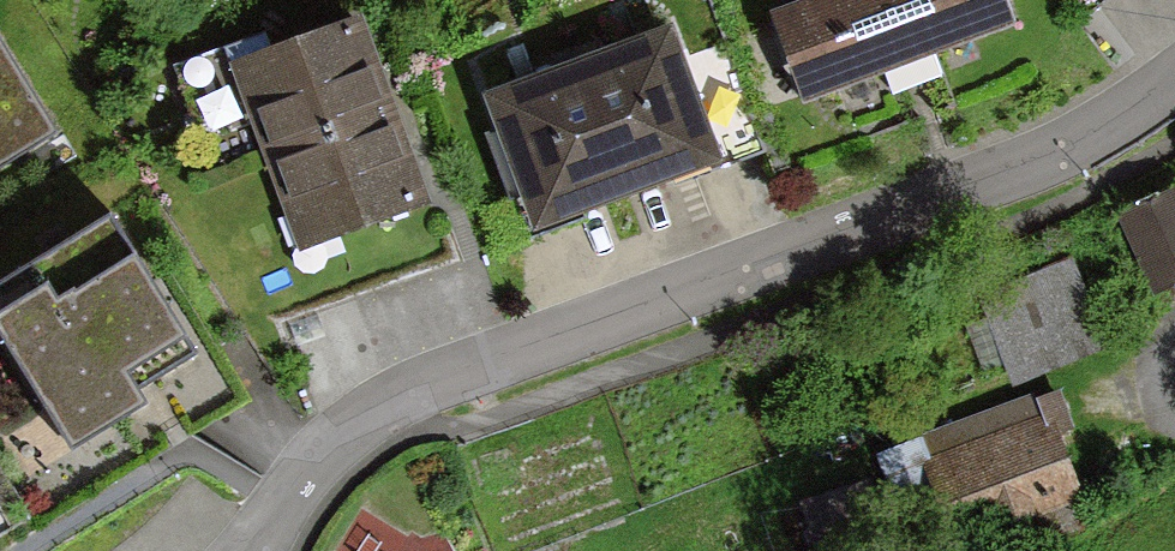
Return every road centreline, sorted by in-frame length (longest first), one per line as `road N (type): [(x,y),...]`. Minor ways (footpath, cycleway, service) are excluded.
road 1 (residential): [(1174,84),(1078,144),(406,391),(341,431),(243,550)]

